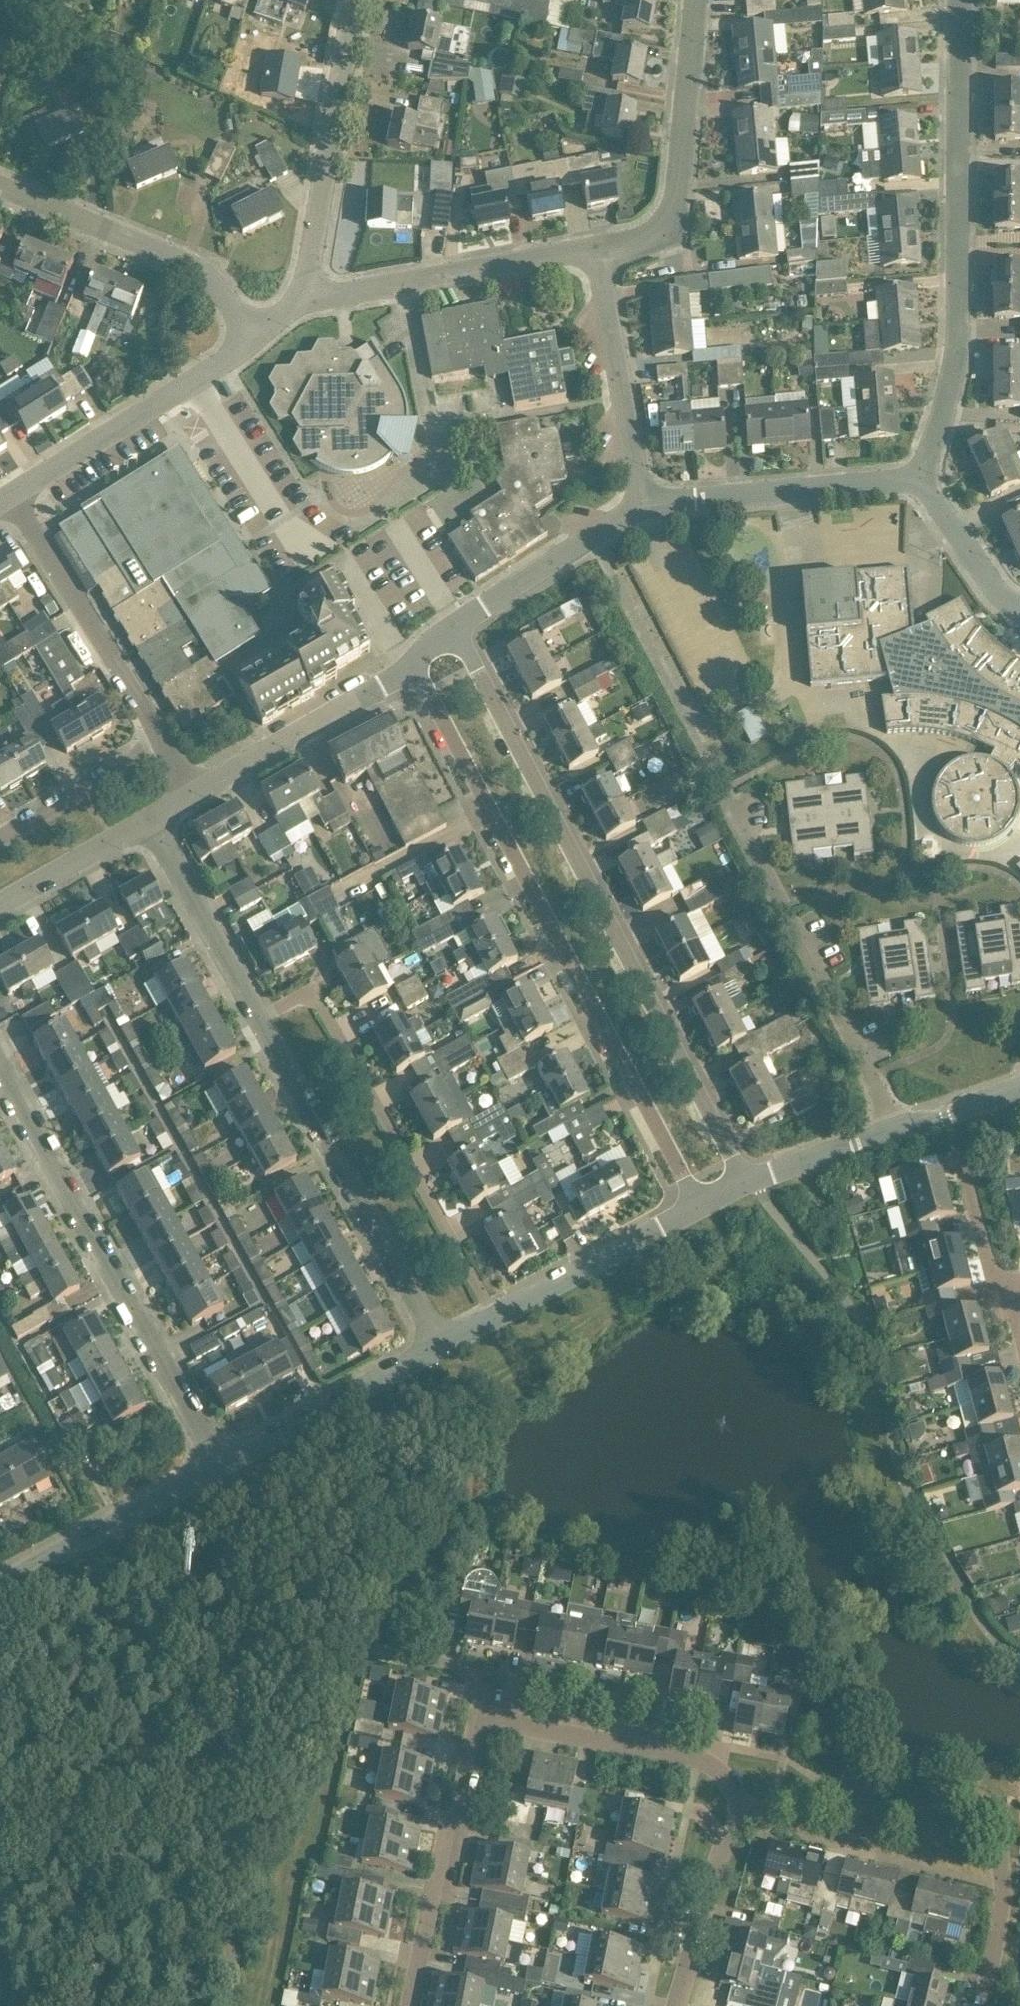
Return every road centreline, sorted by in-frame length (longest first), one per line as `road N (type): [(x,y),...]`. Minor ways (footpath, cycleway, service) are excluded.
road 1 (residential): [(747,1179),(456,627)]
road 2 (residential): [(694,1203),(411,677)]
road 3 (residential): [(916,485),(941,429),(959,345),(956,0)]
road 4 (residential): [(222,1469),(0,1063)]
road 5 (residential): [(495,1313),(314,995),(261,1018)]
road 6 (residential): [(440,1341),(261,1018)]
road 7 (residential): [(901,1130),(738,816)]
road 8 (residential): [(267,331),(208,274),(161,247),(0,185)]
road 9 (unclassified): [(8,498),(267,331)]
road 10 (residential): [(599,251),(667,232),(673,220),(697,0)]
road 11 (unclassified): [(307,298),(357,0)]
road 12 (residential): [(405,2005),(463,1821),(486,1715)]
road 13 (residential): [(748,1818),(726,1779),(698,1758),(486,1715)]
road 14 (residential): [(162,741),(8,498)]
road 15 (residential): [(645,505),(916,485)]
road 16 (residential): [(645,505),(599,251)]
road 17 (residential): [(748,1818),(775,1805),(909,1797),(960,1797),(994,1814)]
road 18 (unclassified): [(222,1469),(440,1341)]
road 19 (unclassified): [(0,1585),(222,1469)]
road 20 (residential): [(199,790),(411,677)]
road 21 (residential): [(261,1018),(152,818)]
road 22 (unclassified): [(495,1313),(694,1203)]
road 23 (residential): [(456,627),(645,505)]
road 24 (residential): [(676,2005),(717,1857),(748,1818)]
road 25 (residential): [(599,251),(406,281)]
road 26 (residential): [(985,2005),(1002,1912),(1005,1854),(994,1814)]
road 27 (residential): [(0,837),(162,741)]
road 28 (residential): [(431,463),(406,281)]
road 29 (residential): [(0,906),(152,818)]
road 30 (unclassified): [(747,1179),(901,1130)]
road 31 (residential): [(916,485),(994,589),(1019,605)]
road 32 (residential): [(999,1286),(963,1165)]
road 33 (unclassified): [(901,1130),(1019,1090)]

